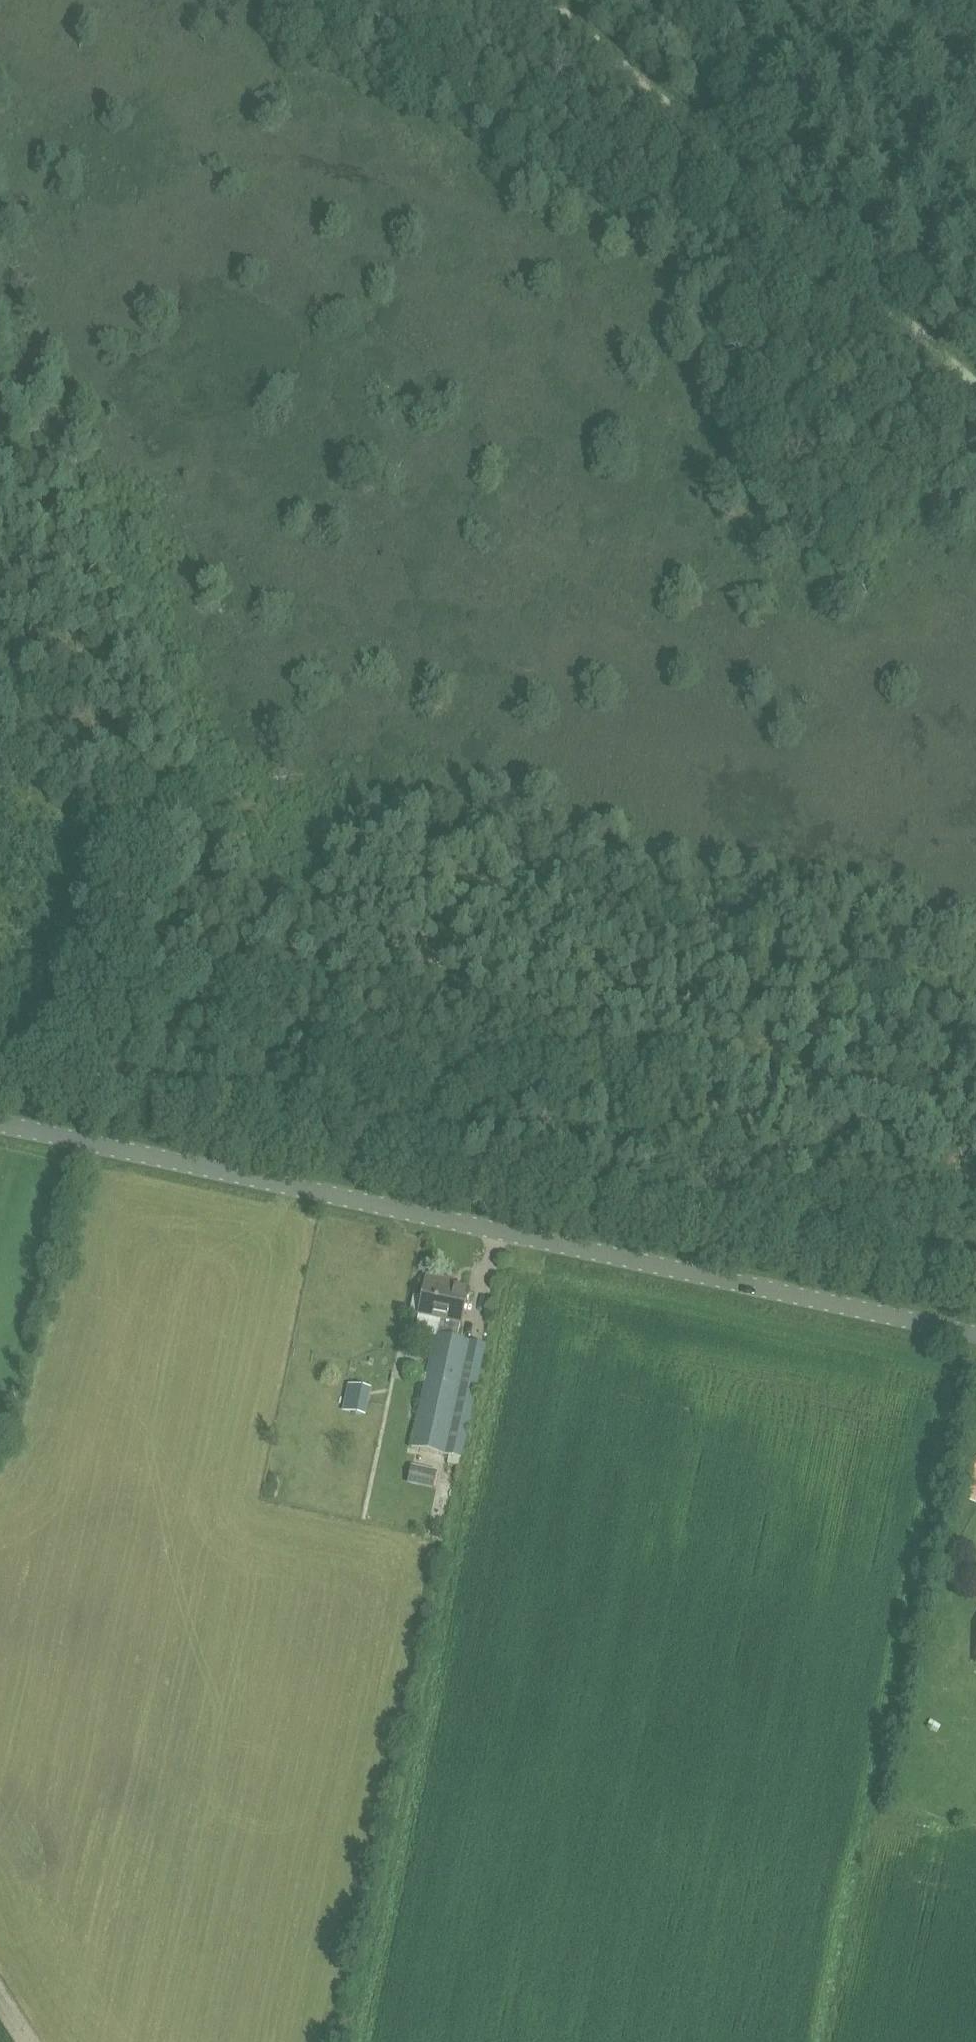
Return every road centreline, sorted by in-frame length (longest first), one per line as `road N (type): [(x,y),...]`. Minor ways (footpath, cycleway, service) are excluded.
road 1 (tertiary): [(975,1335),(0,1124)]
road 2 (track): [(553,0),(975,381)]

